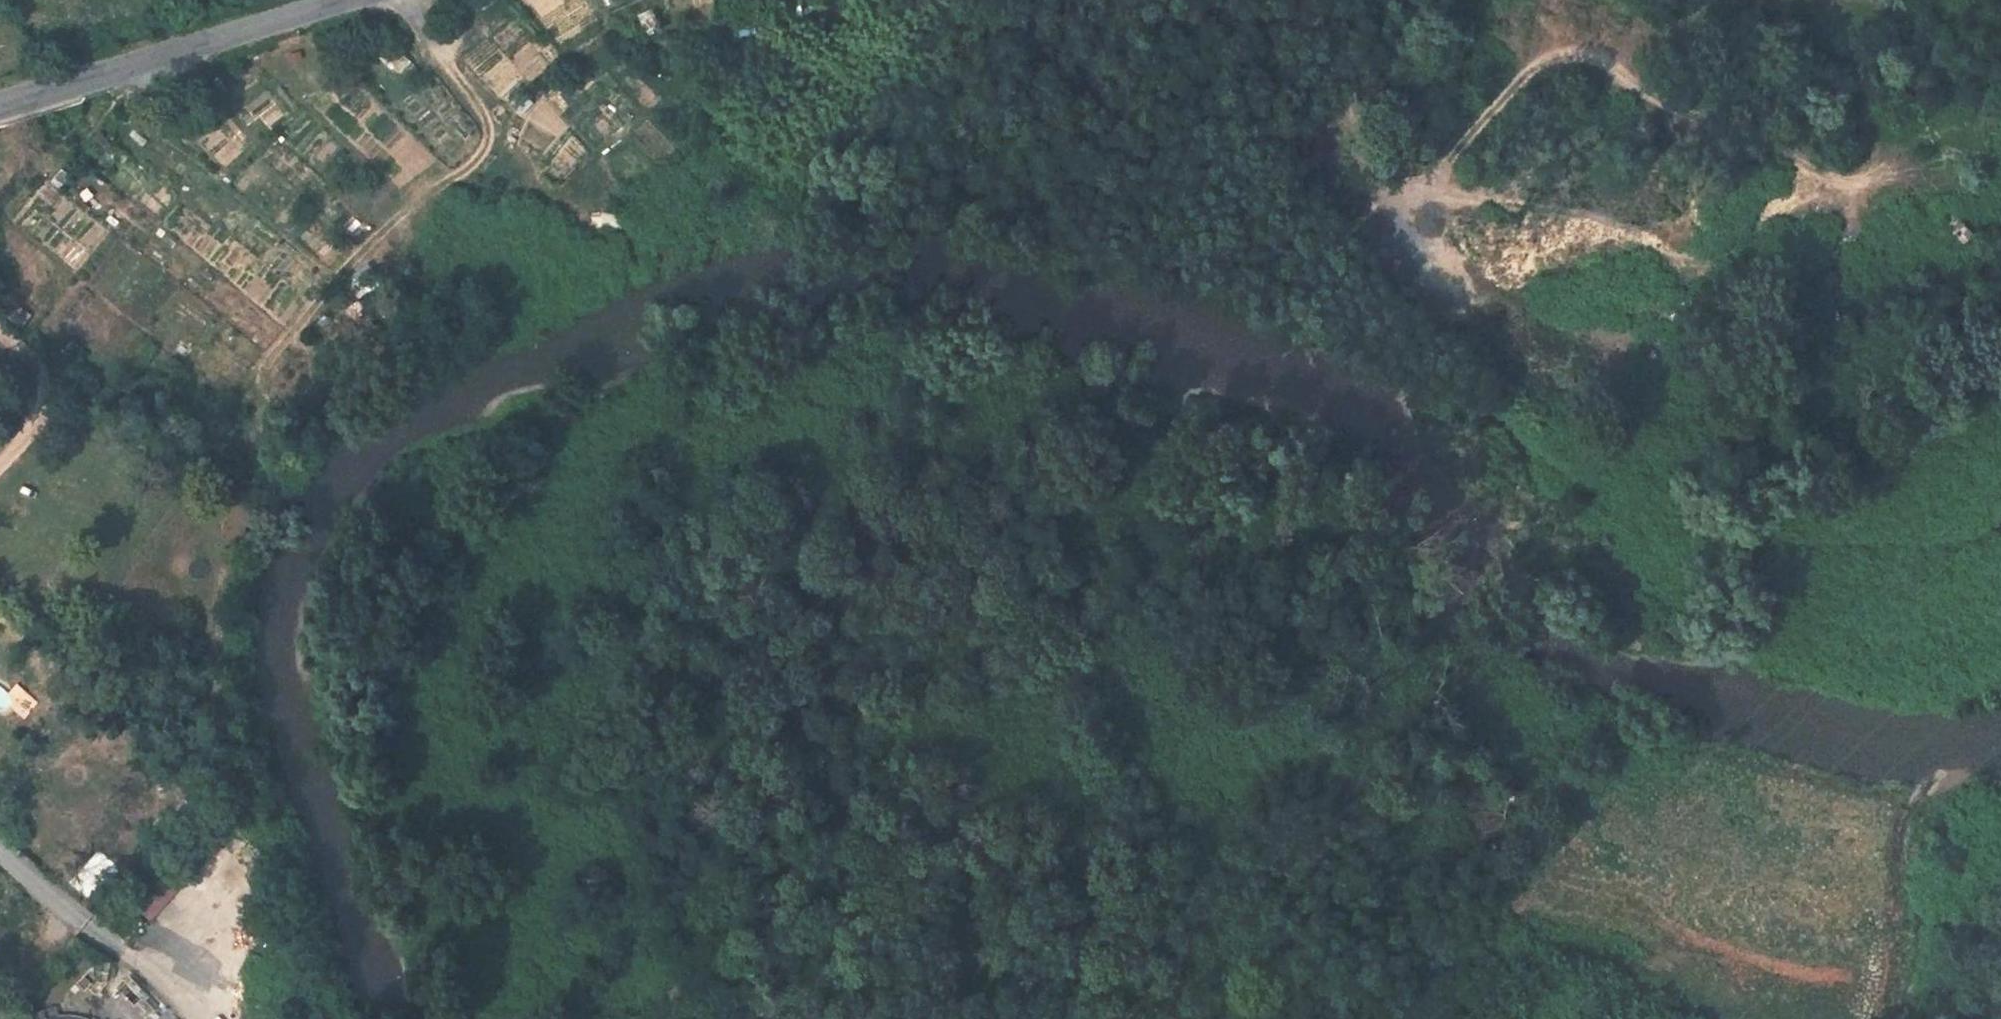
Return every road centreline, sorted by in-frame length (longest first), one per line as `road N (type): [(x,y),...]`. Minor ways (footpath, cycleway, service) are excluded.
road 1 (tertiary): [(363,0),(0,109)]
road 2 (unclassified): [(0,848),(194,1018)]

